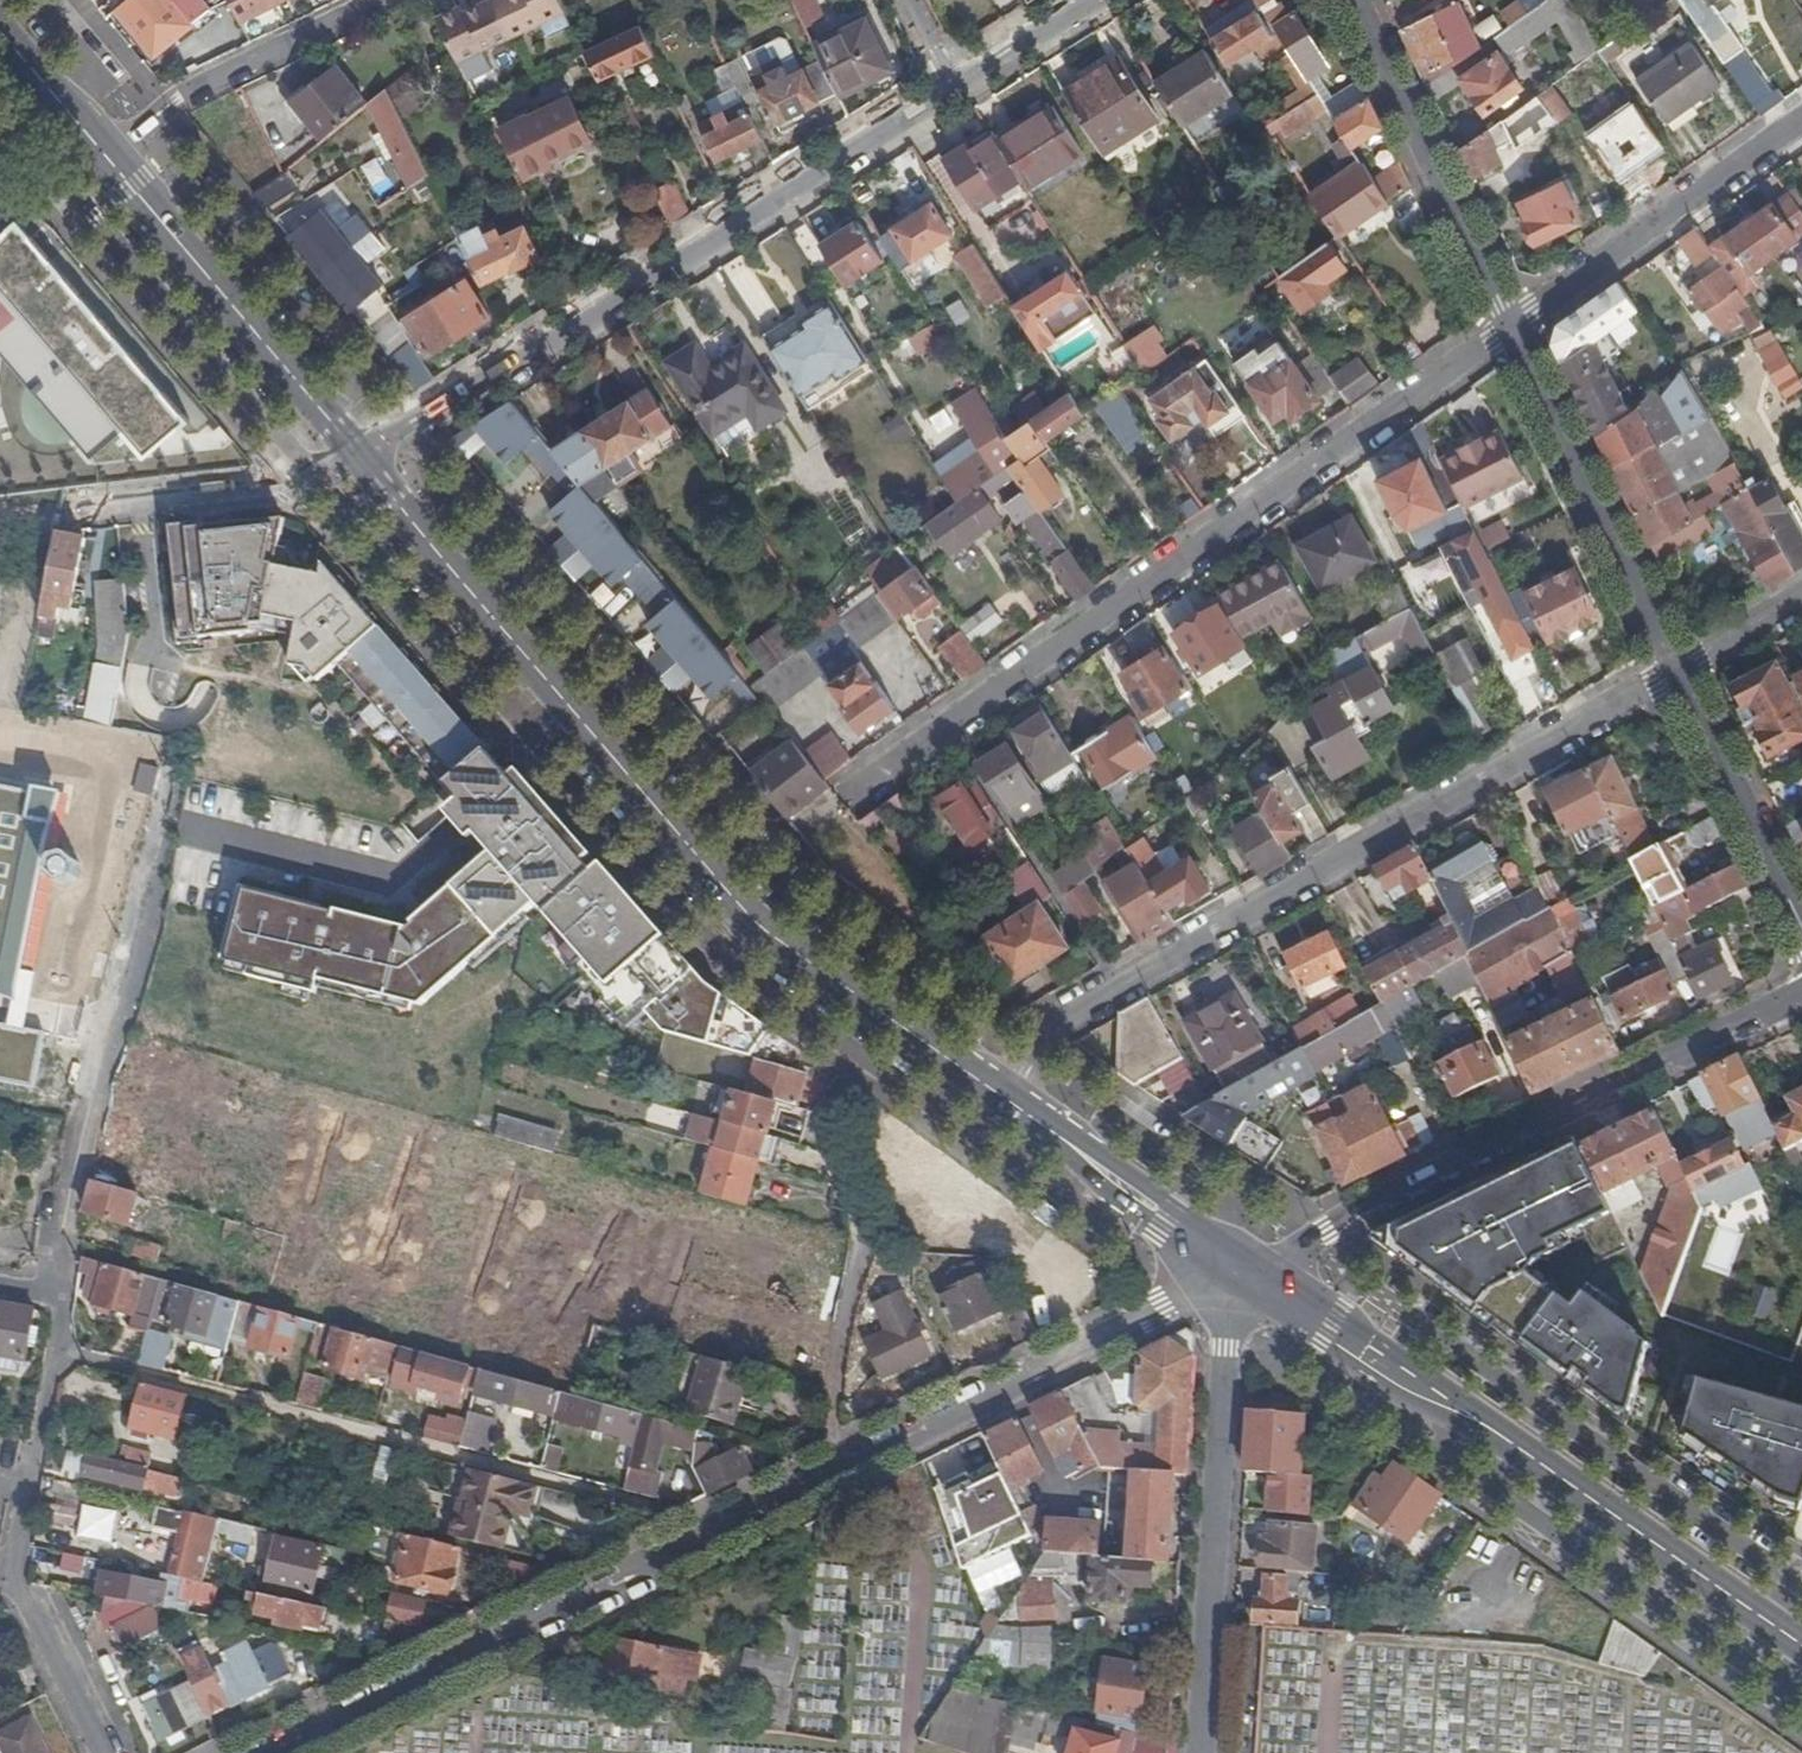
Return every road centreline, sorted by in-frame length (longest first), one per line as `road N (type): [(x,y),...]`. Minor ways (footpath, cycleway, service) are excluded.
road 1 (residential): [(277,1752),(1244,1274)]
road 2 (secondary): [(357,455),(750,915),(1007,1100)]
road 3 (residential): [(850,796),(1513,326)]
road 4 (residential): [(1007,1100),(1069,1012),(1679,670)]
road 5 (residential): [(357,455),(940,88)]
road 6 (secondary): [(1244,1274),(1472,1414),(1801,1645)]
road 7 (residential): [(1801,995),(1244,1274)]
road 8 (residential): [(1244,1274),(1229,1347),(1201,1752)]
road 9 (secondary): [(357,455),(108,156)]
road 10 (residential): [(1513,326),(1679,670)]
road 11 (residential): [(1355,0),(1513,326)]
road 12 (residential): [(1513,326),(1801,117)]
road 13 (residential): [(0,1286),(56,1296),(55,1351),(23,1477),(11,1573)]
road 14 (residential): [(398,0),(146,126),(108,156)]
road 15 (residential): [(71,509),(304,484),(357,455)]
road 16 (secondary): [(1007,1100),(1244,1274)]
road 17 (residential): [(1679,670),(1801,926)]
road 18 (residential): [(11,1573),(100,1752)]
road 19 (residential): [(940,88),(1083,0)]
road 20 (secondary): [(108,156),(0,31)]
road 21 (residential): [(1801,600),(1679,670)]

